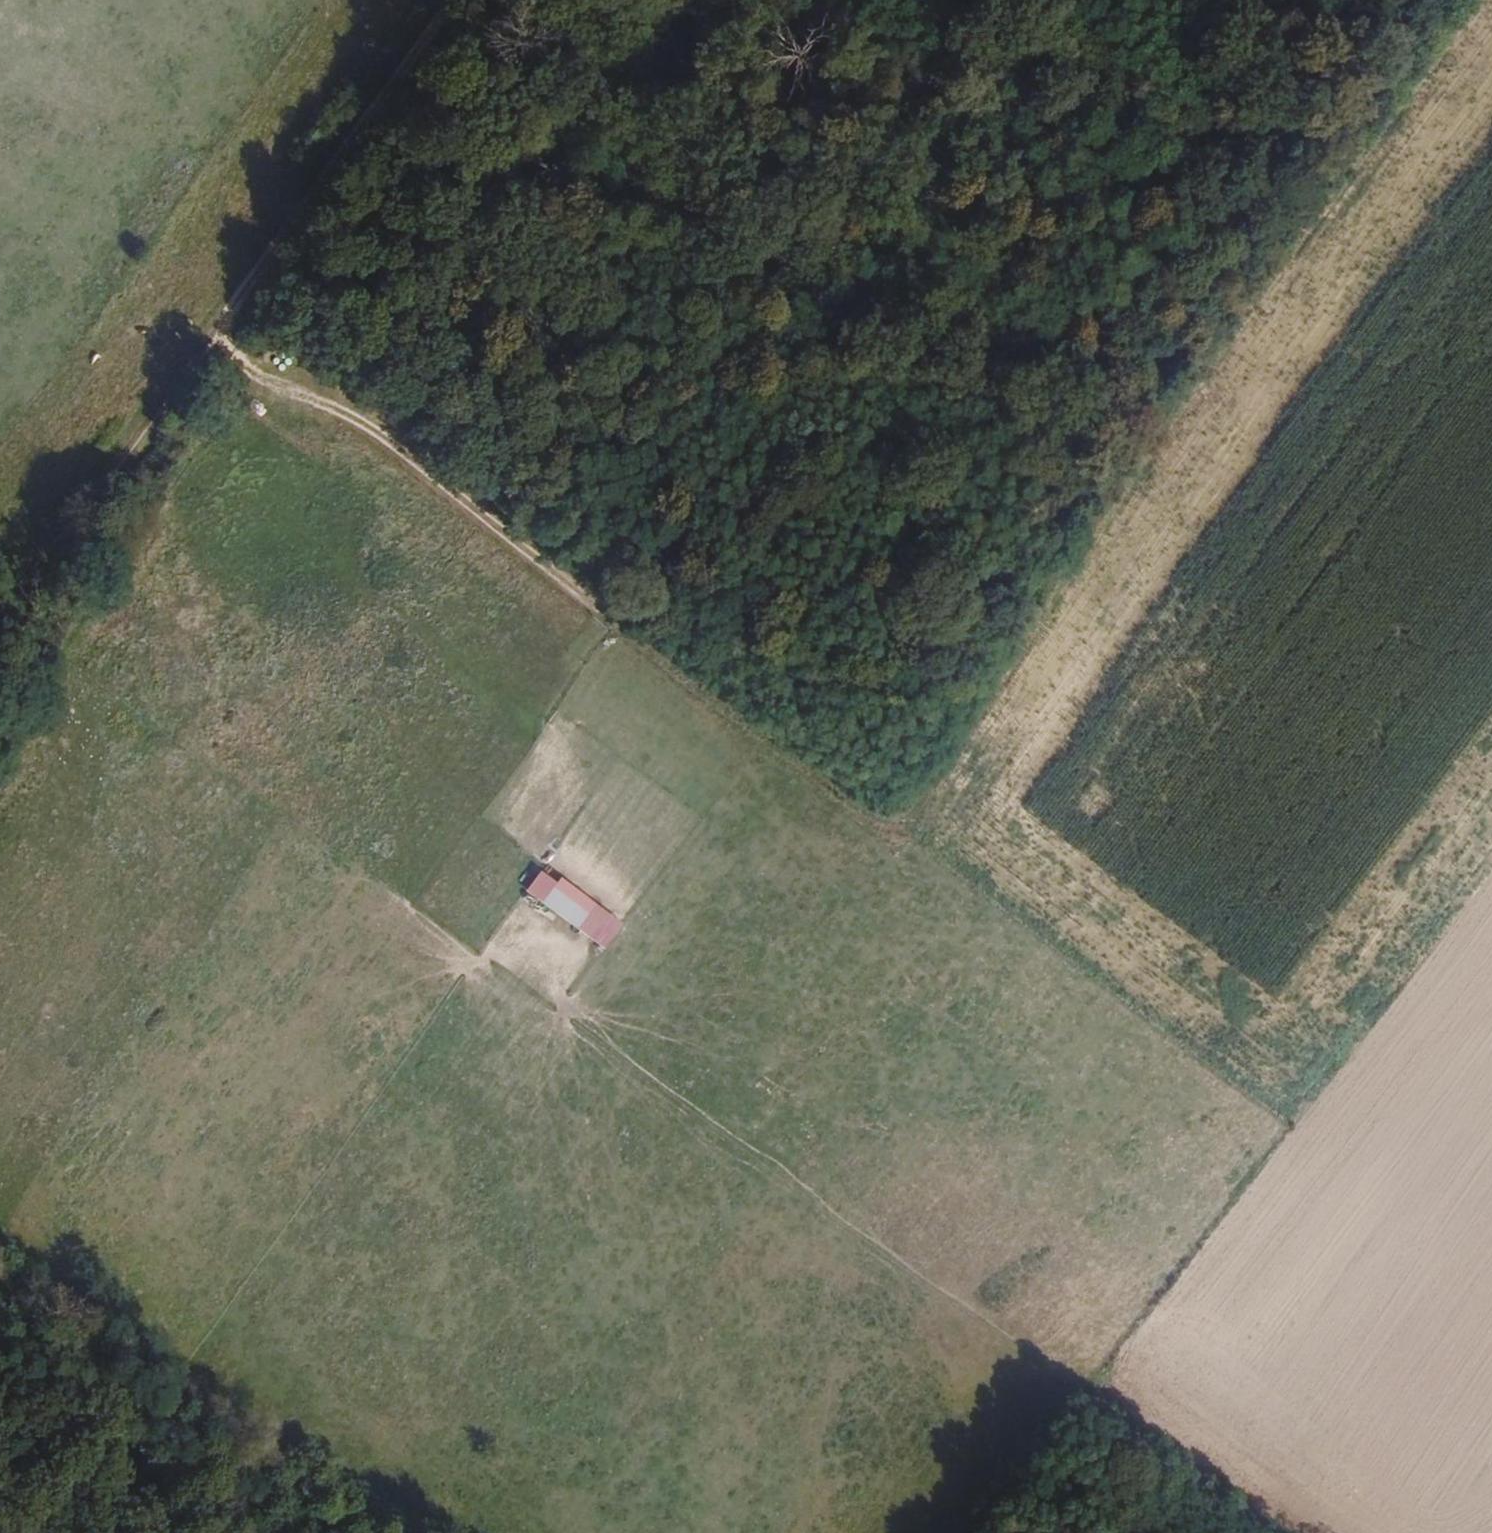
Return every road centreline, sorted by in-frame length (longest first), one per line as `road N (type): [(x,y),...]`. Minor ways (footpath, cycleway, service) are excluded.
road 1 (track): [(440,0),(114,454),(0,586)]
road 2 (track): [(559,569),(337,402),(267,382),(209,322)]
road 3 (track): [(0,1317),(319,1532)]

